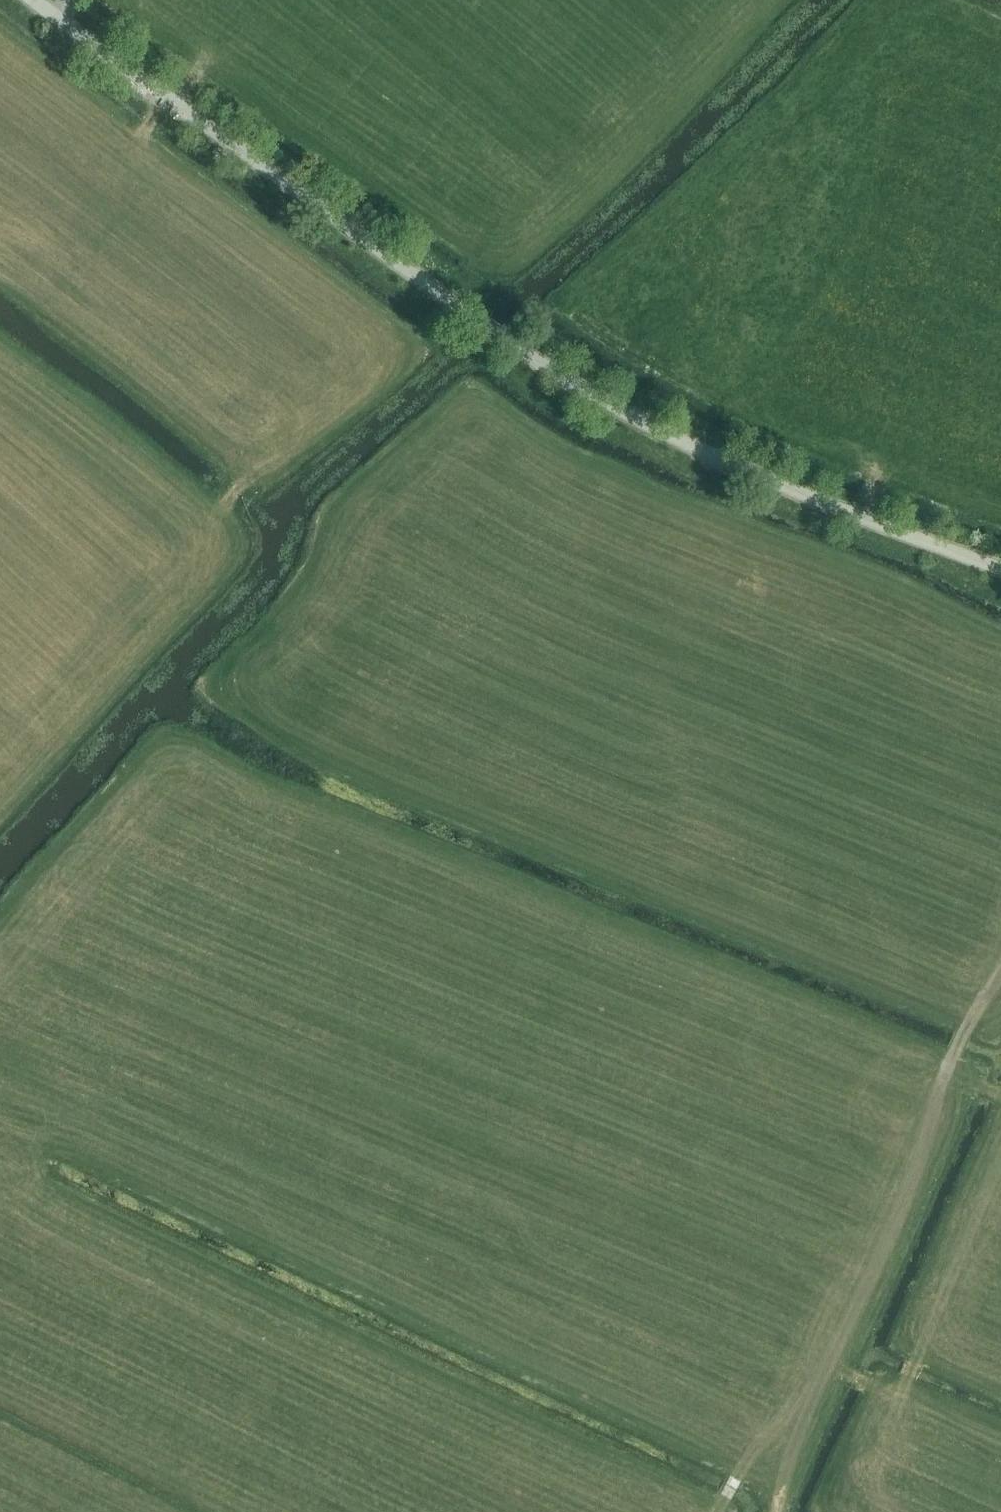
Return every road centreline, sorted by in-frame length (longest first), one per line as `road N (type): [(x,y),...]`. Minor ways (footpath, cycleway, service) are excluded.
road 1 (tertiary): [(1000,569),(715,458),(564,379),(481,322)]
road 2 (tertiary): [(37,0),(481,322)]

